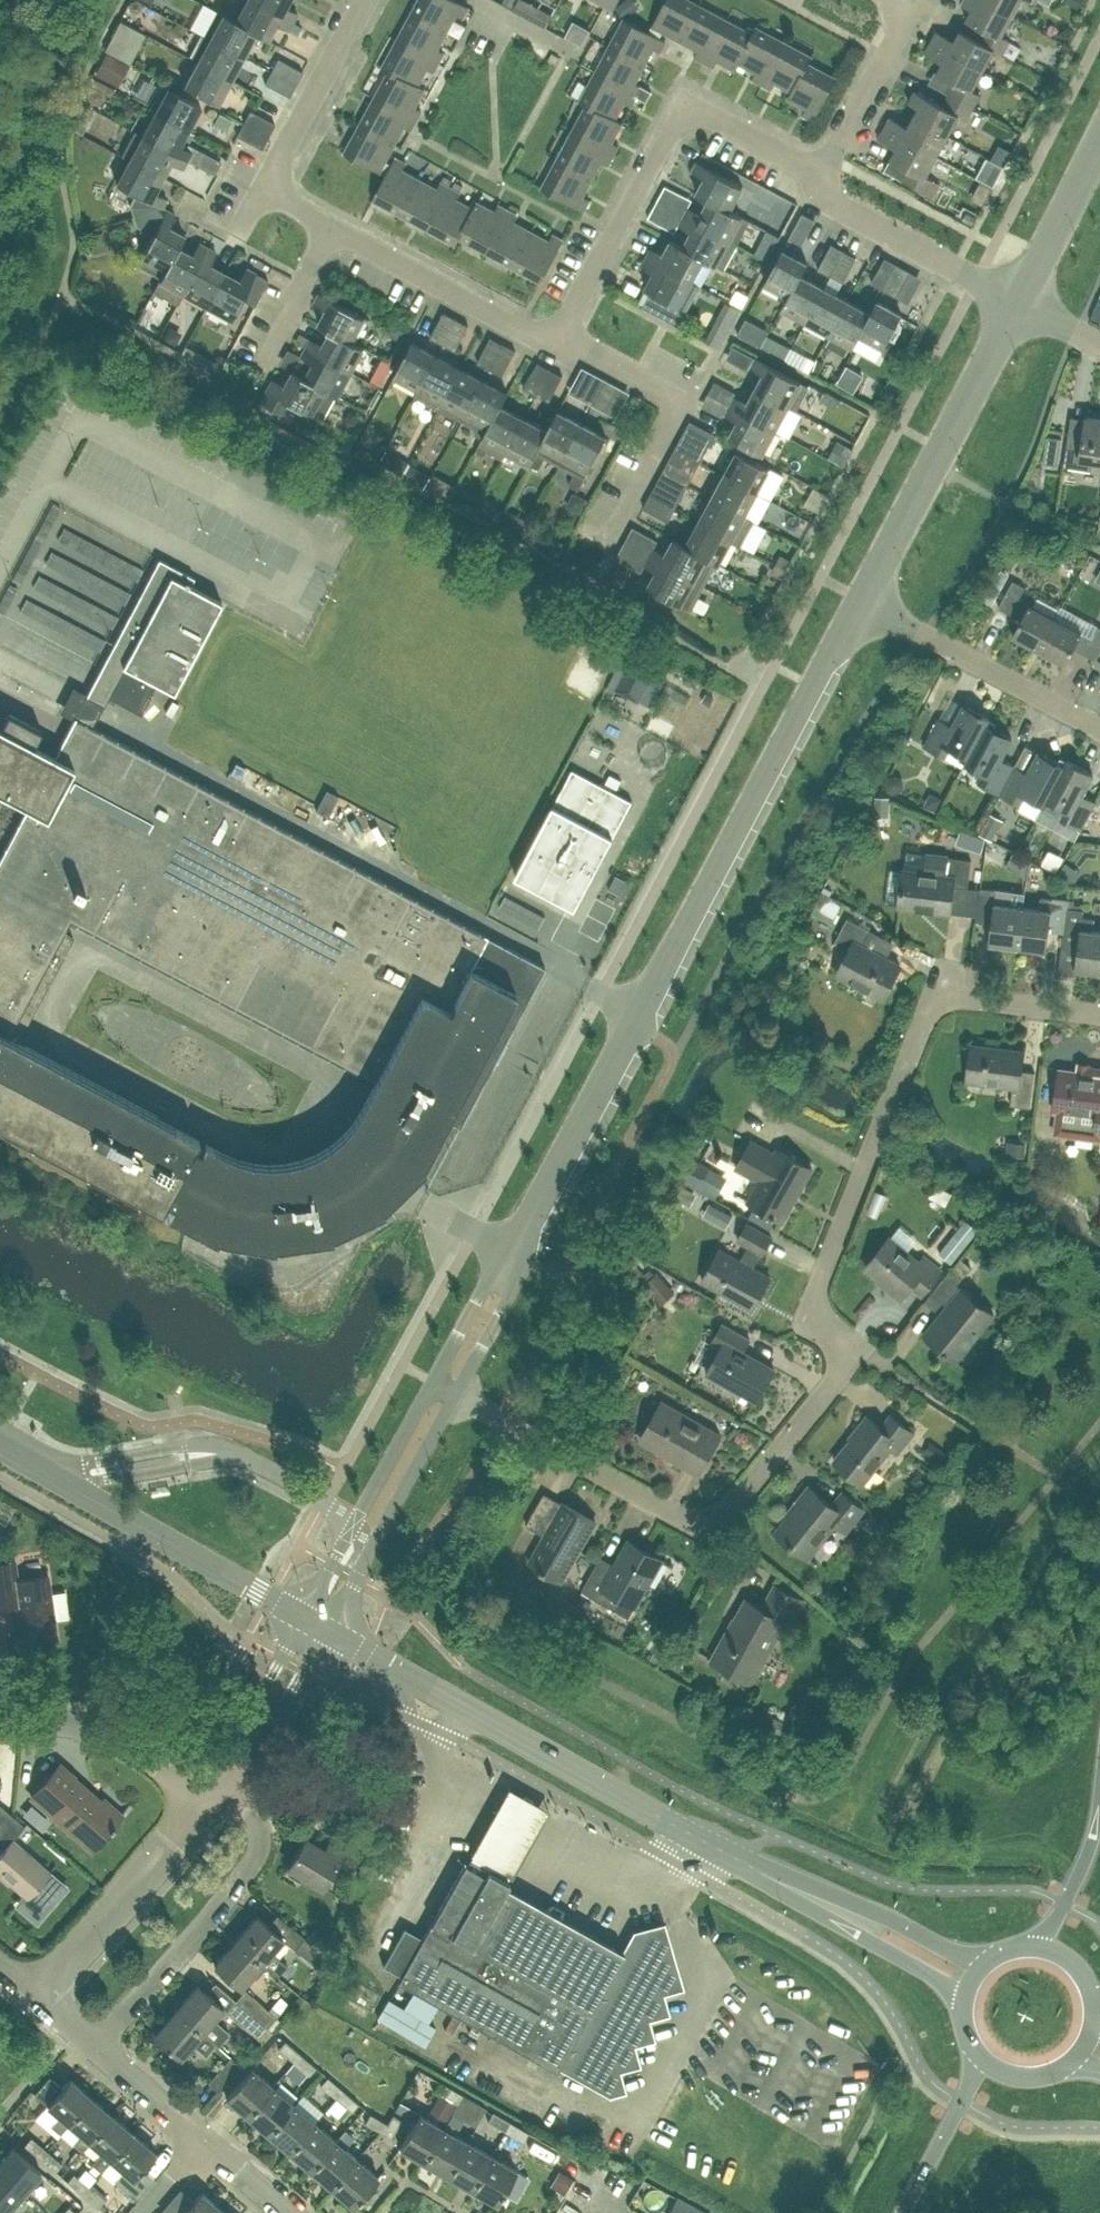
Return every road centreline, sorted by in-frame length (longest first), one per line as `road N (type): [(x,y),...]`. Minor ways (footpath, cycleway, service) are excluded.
road 1 (residential): [(458,1391),(691,1521),(713,1520),(859,1349),(818,1324),(812,1298),(929,1004),(956,993),(1099,1013)]
road 2 (unclassified): [(515,1249),(862,599)]
road 3 (tertiary): [(765,1874),(326,1633)]
road 4 (residential): [(811,183),(781,154),(718,119),(688,113),(671,125),(557,339)]
road 5 (tertiary): [(301,1620),(0,1451)]
road 6 (unclassified): [(862,599),(1018,300)]
road 7 (residential): [(92,2044),(251,1864),(257,1839),(249,1814),(216,1785)]
road 8 (residential): [(614,544),(681,402),(557,339)]
road 9 (unclassified): [(326,1633),(458,1391)]
road 10 (unclassified): [(434,1380),(301,1620)]
road 11 (residential): [(1099,729),(862,599)]
road 12 (unclassified): [(26,1992),(200,1799)]
road 13 (residential): [(557,339),(530,333),(326,226)]
road 14 (residential): [(1018,300),(811,183)]
road 15 (tertiary): [(765,1874),(931,1972),(965,2001)]
road 16 (tertiary): [(982,1964),(891,1918),(765,1874)]
road 17 (unclassified): [(0,1720),(56,1724),(133,1748),(200,1799)]
road 18 (residential): [(811,183),(907,11),(886,0)]
road 19 (residential): [(259,184),(361,0)]
road 20 (unclassified): [(216,1785),(253,1762),(326,1633)]
road 21 (unclassified): [(301,1620),(216,1785)]
road 22 (unclassified): [(1018,300),(1099,137)]
road 23 (primary): [(982,2053),(901,2212)]
road 24 (primary): [(1099,1798),(1071,1887),(1037,1944)]
road 25 (unclassified): [(515,1249),(488,1275),(434,1380)]
road 26 (residential): [(261,367),(326,226)]
road 27 (unclassified): [(458,1391),(511,1289),(515,1249)]
road 28 (residential): [(206,2139),(92,2044)]

